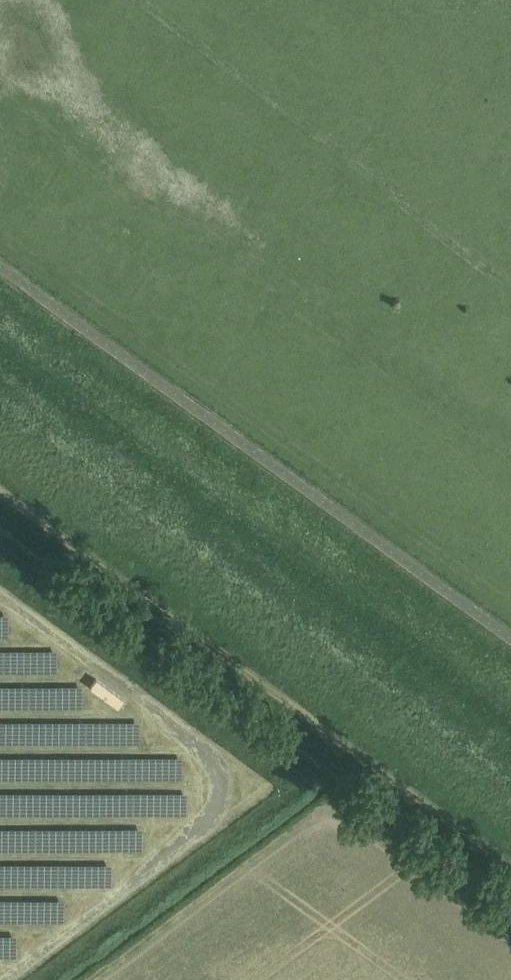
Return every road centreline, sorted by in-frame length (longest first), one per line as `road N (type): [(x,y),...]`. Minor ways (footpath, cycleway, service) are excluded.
road 1 (track): [(0,393),(510,775)]
road 2 (track): [(510,859),(0,489)]

